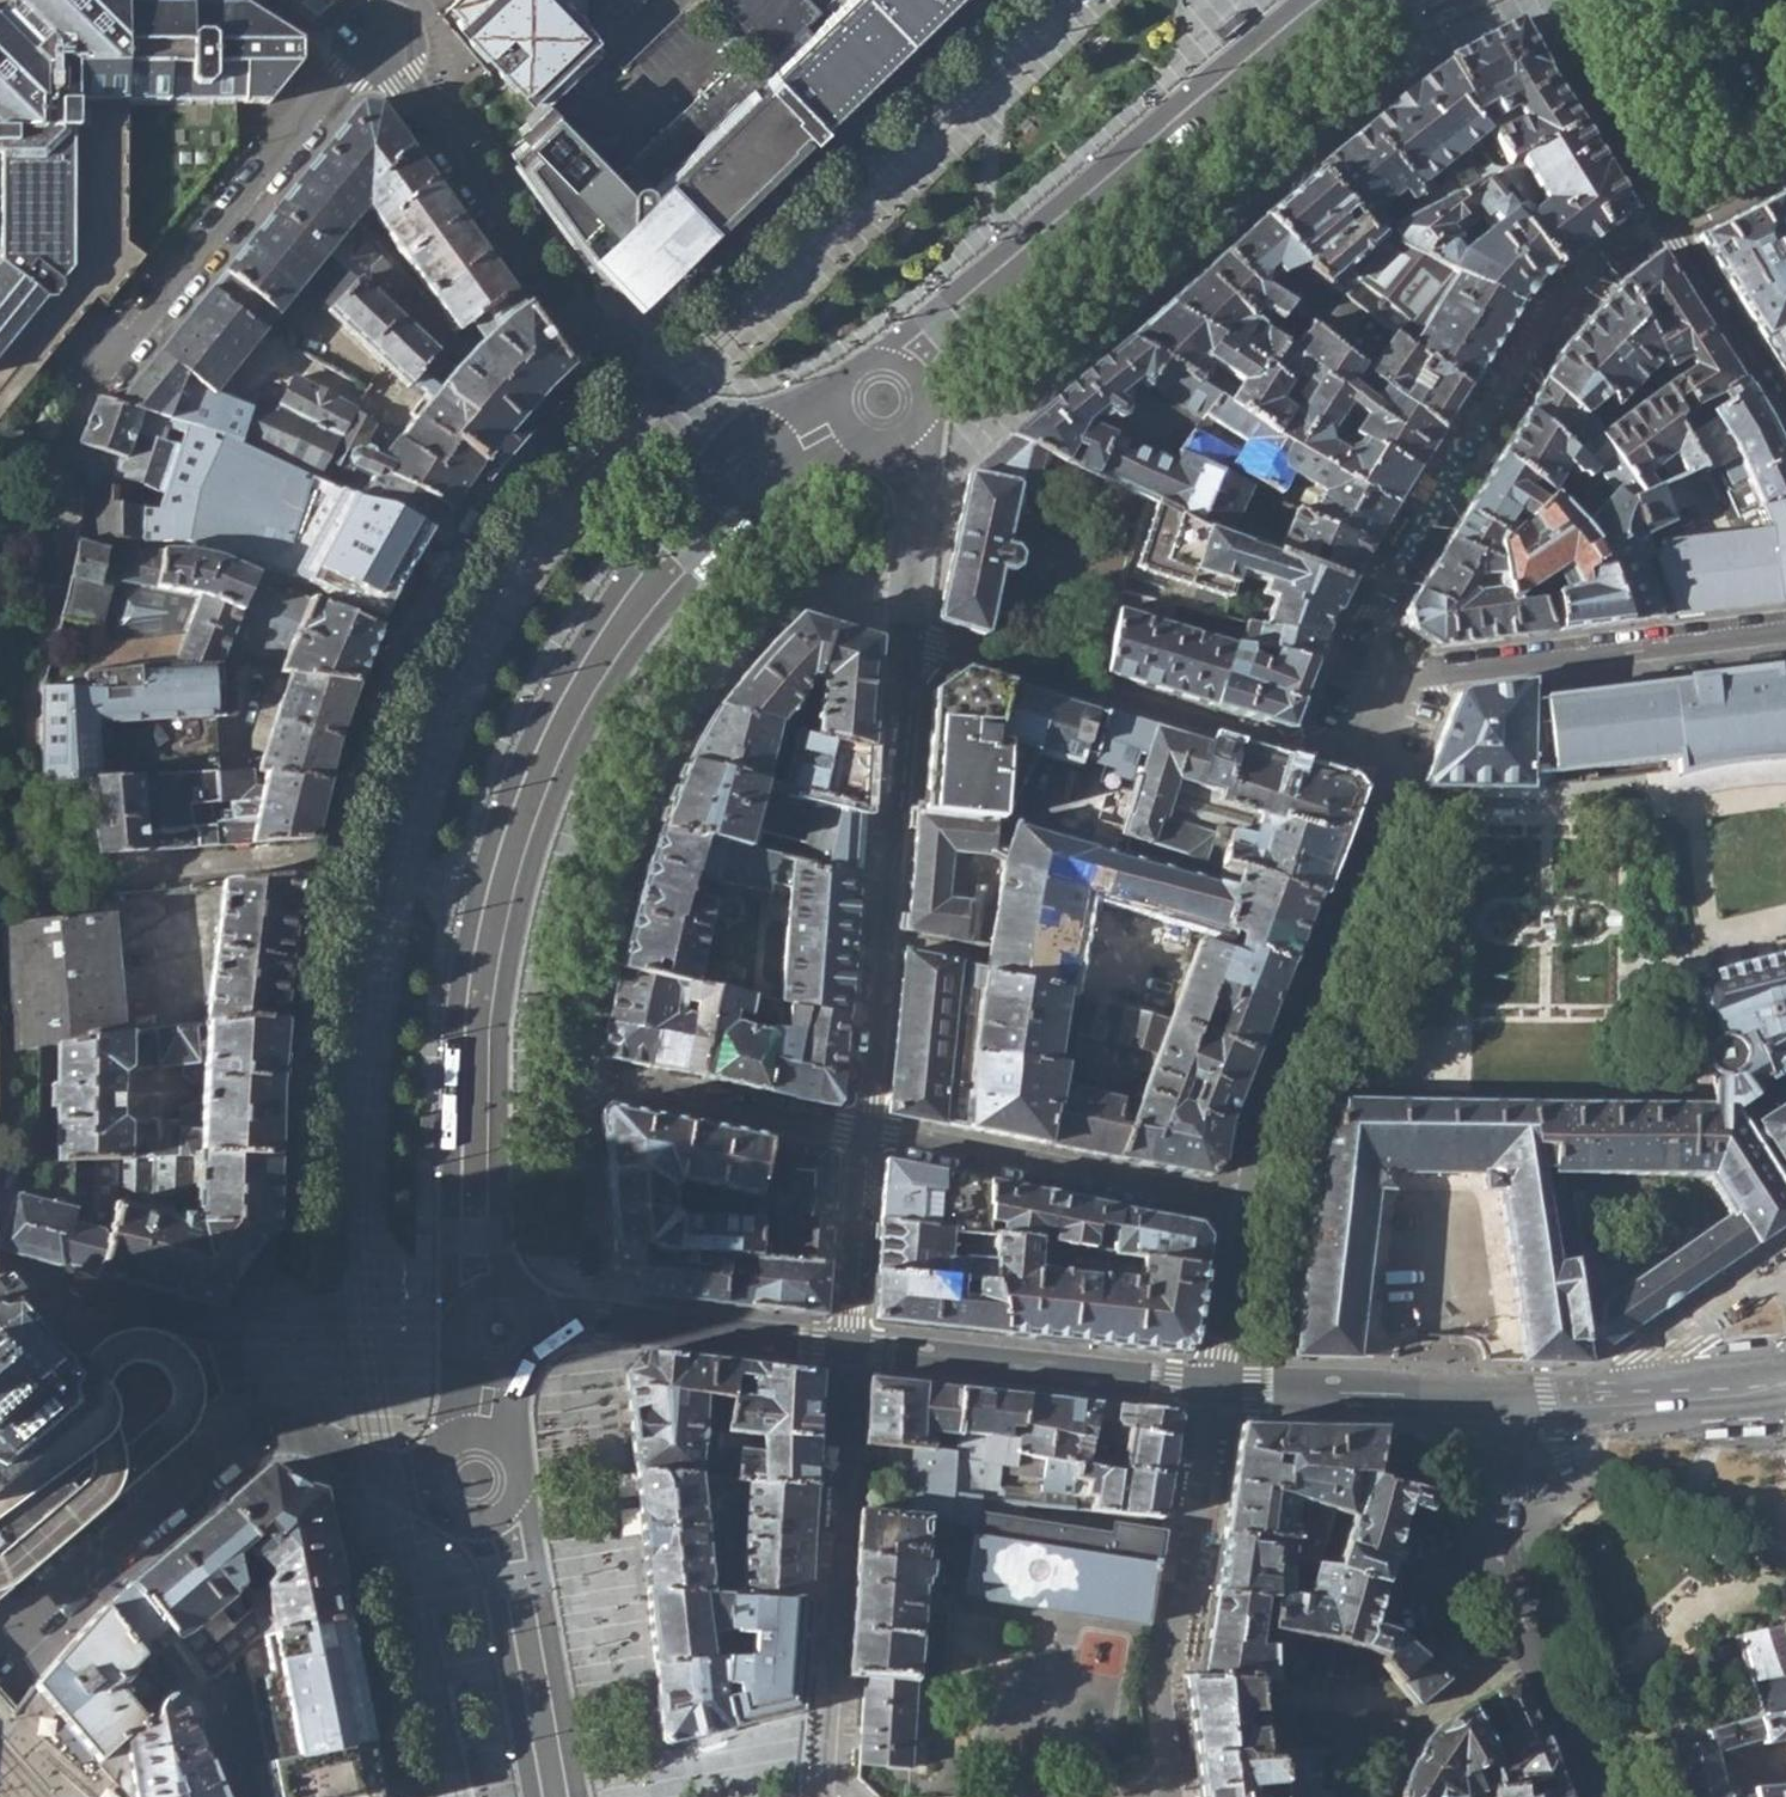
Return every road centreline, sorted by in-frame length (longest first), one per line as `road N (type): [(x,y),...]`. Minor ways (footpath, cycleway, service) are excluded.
road 1 (residential): [(714,474),(643,555),(587,636),(532,738),(483,871),(465,949),(452,1119),(451,1305),(460,1318)]
road 2 (residential): [(511,1291),(499,1243),(497,1086),(513,954),(531,883),(575,756),(601,706),(703,555),(745,508)]
road 3 (residential): [(910,436),(904,666),(863,1133)]
road 4 (residential): [(925,399),(1330,43),(1392,0)]
road 5 (residential): [(1307,0),(879,363)]
road 6 (residential): [(1243,1208),(1256,1130),(1385,798),(1392,674)]
road 7 (residential): [(380,38),(560,299),(722,451)]
road 8 (residential): [(432,1485),(397,1483),(299,1433),(251,1429),(122,1534),(0,1652)]
road 9 (residential): [(380,38),(96,360),(63,452)]
road 10 (residential): [(1597,1796),(1507,1563),(1488,1395)]
road 11 (residential): [(1392,674),(1785,631)]
road 12 (residential): [(863,1133),(1243,1208)]
road 13 (residential): [(847,1348),(1215,1386)]
road 14 (residential): [(538,1316),(847,1348)]
road 15 (residential): [(579,1796),(540,1575),(525,1507),(515,1501)]
road 16 (residential): [(1488,1395),(1630,1397),(1785,1381)]
road 17 (residential): [(469,1524),(494,1584),(531,1796)]
road 18 (residential): [(1215,1386),(1488,1395)]
road 19 (residential): [(1665,219),(1548,7)]
road 20 (residential): [(1785,415),(1665,219)]
road 21 (residential): [(646,1091),(863,1133)]
road 22 (residential): [(863,1133),(847,1348)]
road 23 (residential): [(1215,1386),(1243,1208)]
road 24 (residential): [(1665,219),(1785,154)]
road 25 (secondary): [(1729,0),(1785,106)]

